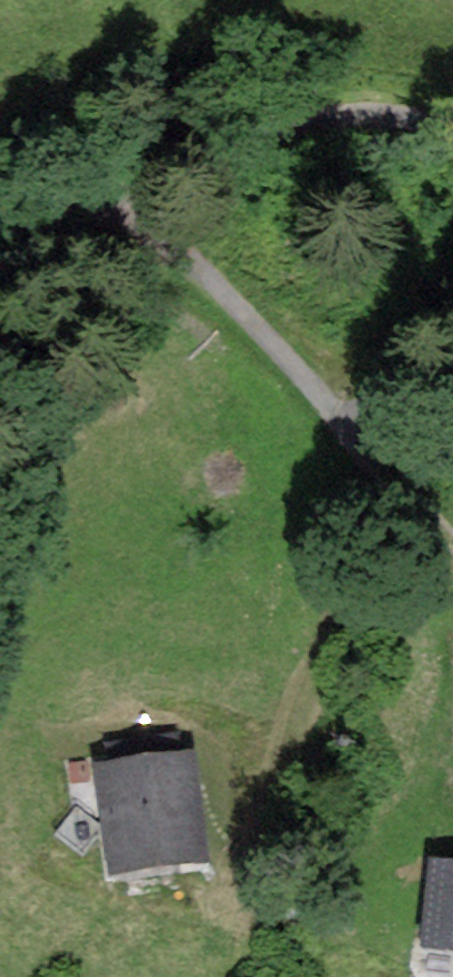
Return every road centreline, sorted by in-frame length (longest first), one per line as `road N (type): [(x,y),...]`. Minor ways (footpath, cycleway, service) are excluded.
road 1 (track): [(0,237),(40,234),(284,133),(350,115),(404,118),(452,133)]
road 2 (track): [(125,203),(452,545)]
road 3 (track): [(368,461),(353,623),(297,714),(285,772)]

